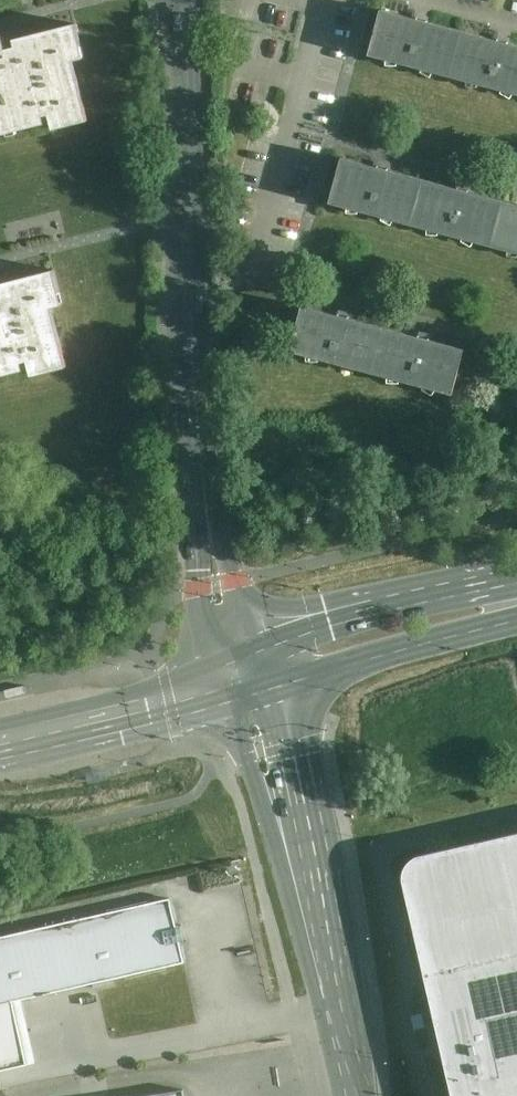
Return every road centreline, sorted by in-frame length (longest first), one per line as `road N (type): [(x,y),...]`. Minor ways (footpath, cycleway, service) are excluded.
road 1 (residential): [(244,676),(218,569),(184,288),(181,0)]
road 2 (tertiary): [(355,1095),(303,874),(244,676)]
road 3 (secondary): [(516,579),(332,625),(244,676)]
road 4 (secondary): [(244,676),(516,622)]
road 5 (secondary): [(244,676),(0,742)]

